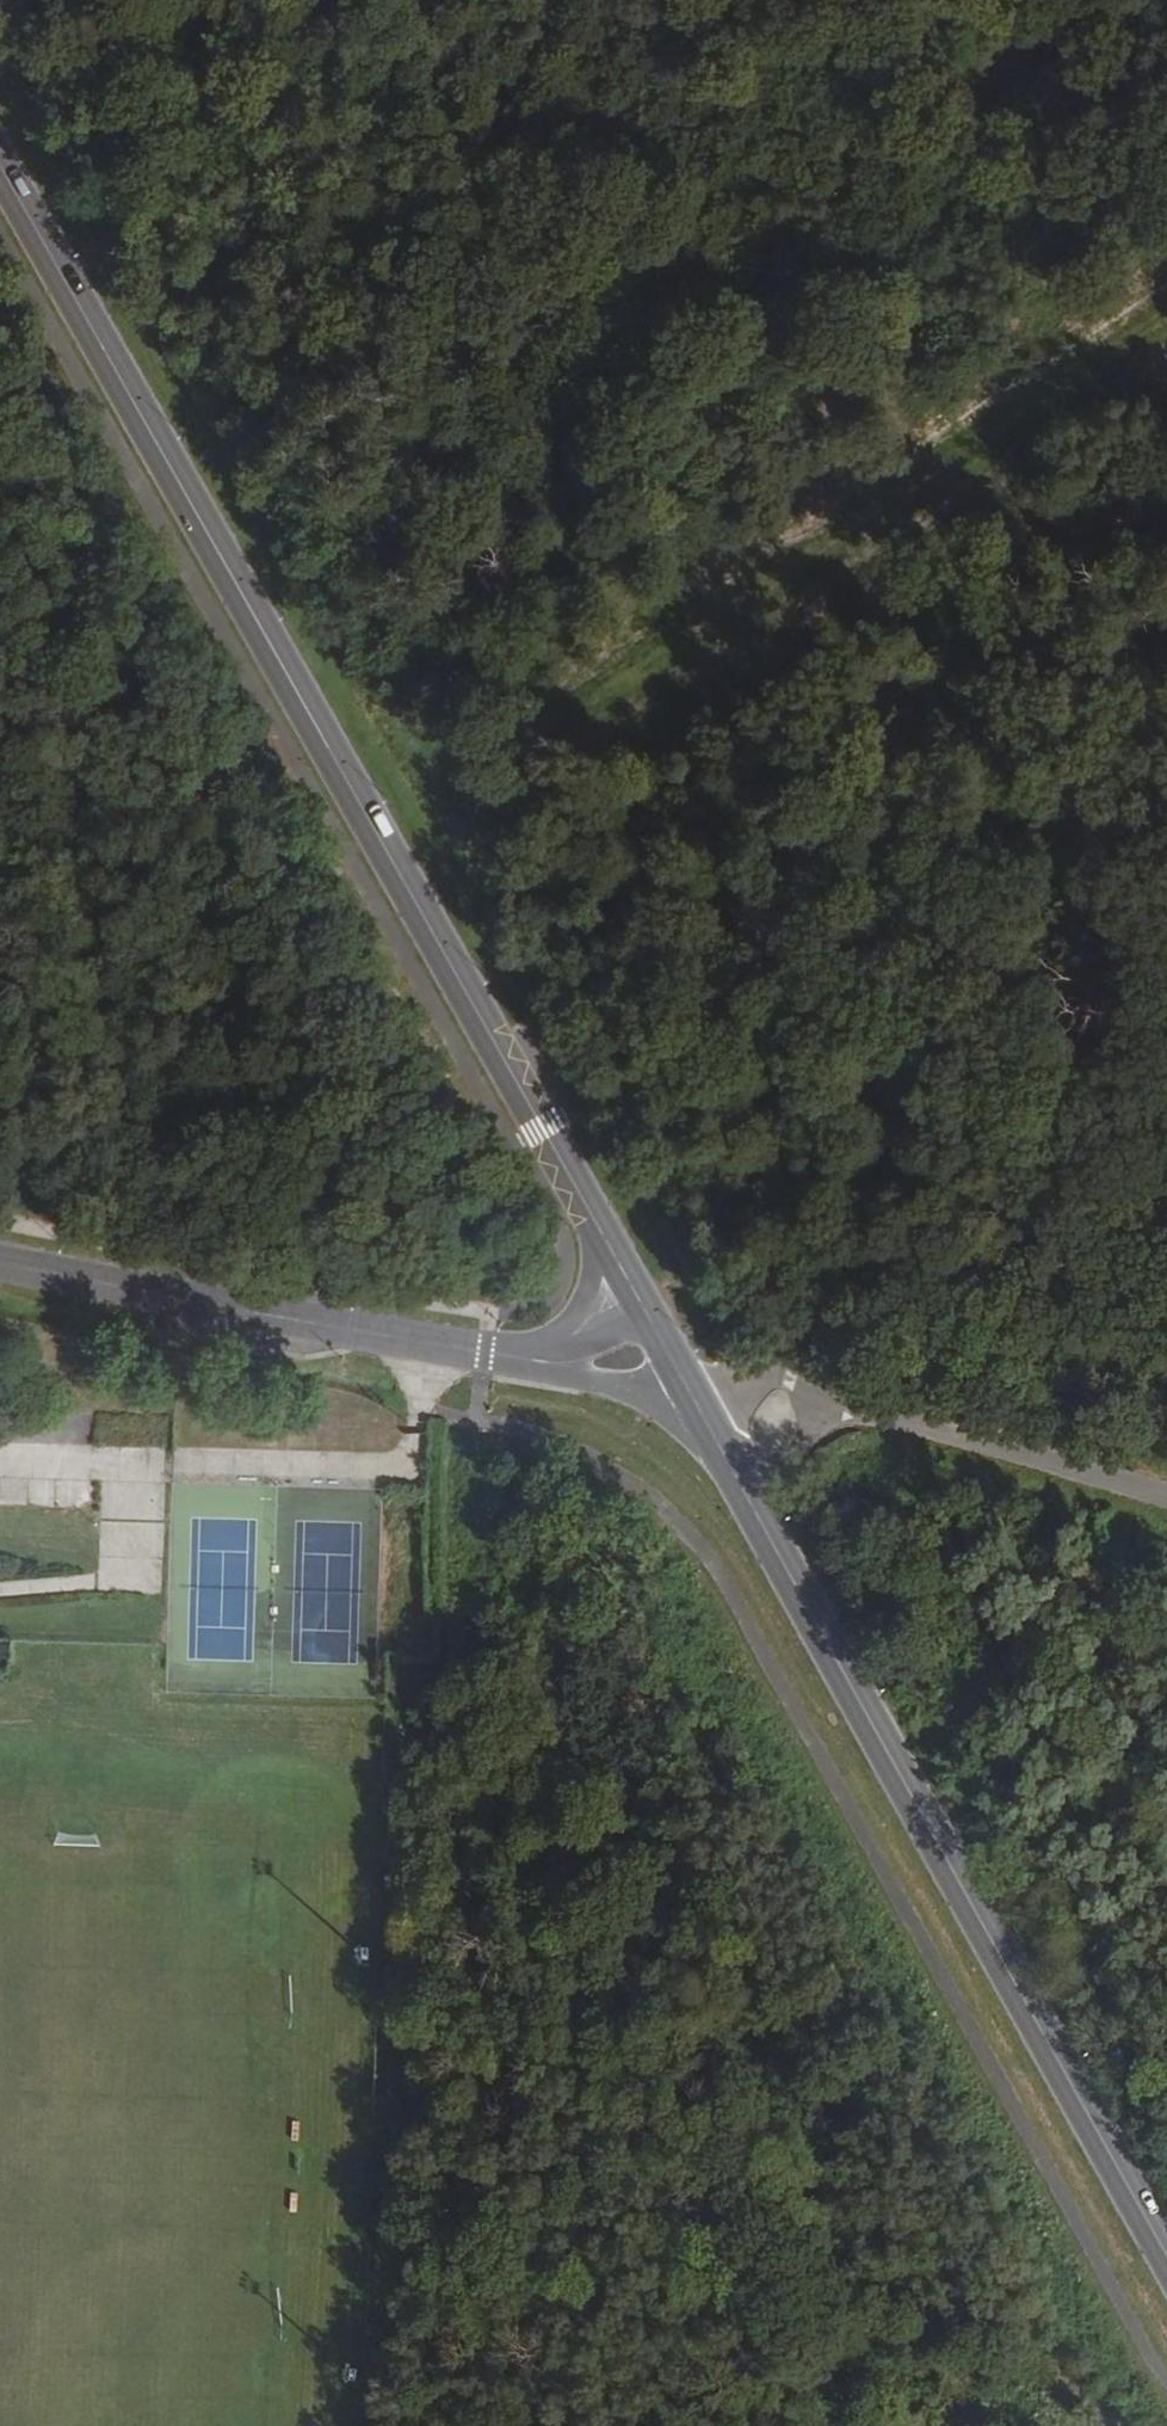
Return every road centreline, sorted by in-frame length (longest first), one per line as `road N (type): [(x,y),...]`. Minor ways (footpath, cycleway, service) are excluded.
road 1 (secondary): [(664,1342),(0,156)]
road 2 (secondary): [(1166,2259),(664,1342)]
road 3 (tertiary): [(0,1265),(558,1363),(619,1361),(664,1342)]

